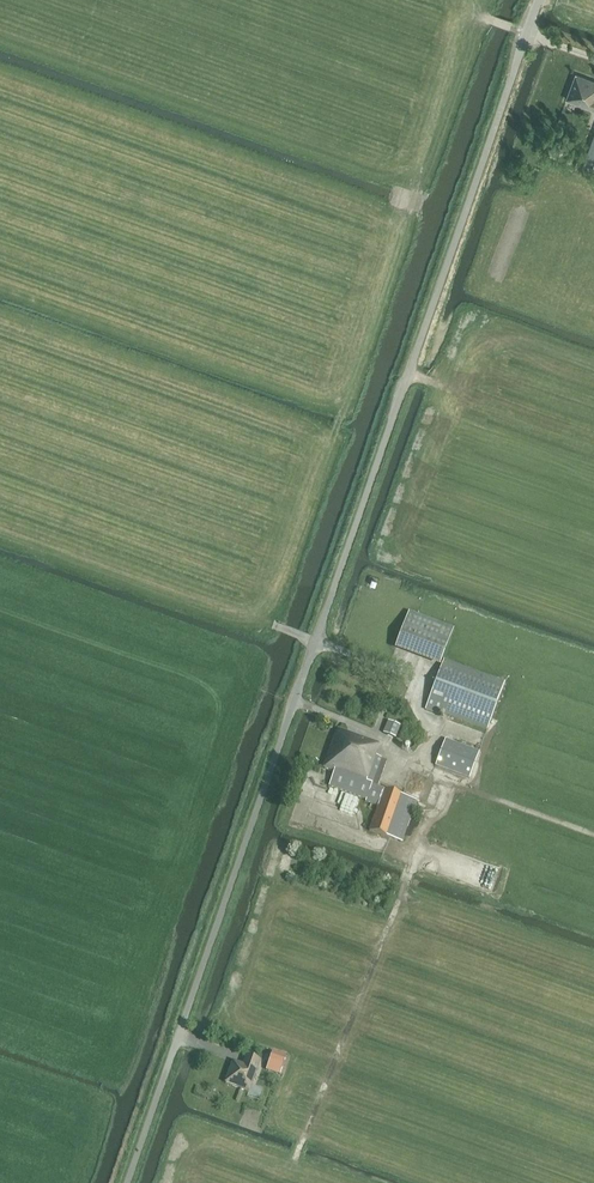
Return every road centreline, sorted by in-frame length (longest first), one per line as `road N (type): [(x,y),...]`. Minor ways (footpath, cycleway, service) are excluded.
road 1 (unclassified): [(129,1182),(540,0)]
road 2 (track): [(295,1158),(400,894),(419,901)]
road 3 (track): [(593,364),(555,350),(522,354),(443,387),(410,374)]
road 4 (track): [(400,894),(426,819),(440,808),(443,786),(425,760)]

